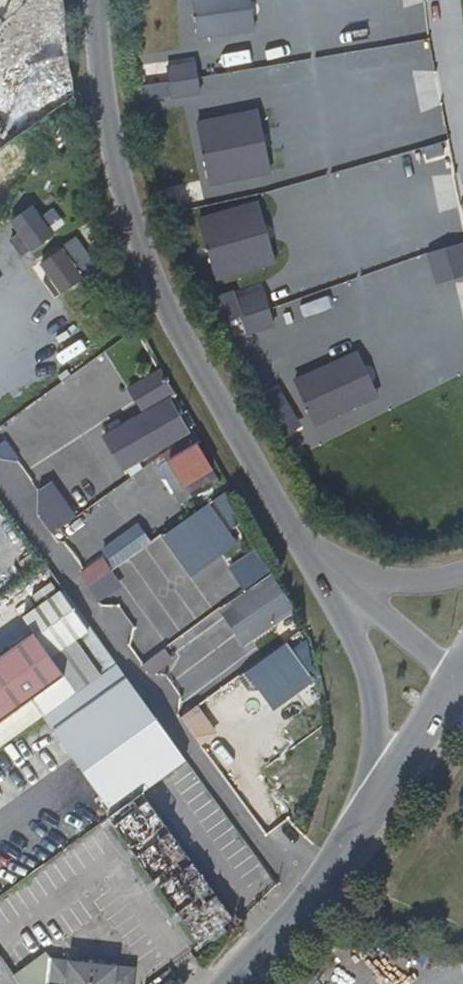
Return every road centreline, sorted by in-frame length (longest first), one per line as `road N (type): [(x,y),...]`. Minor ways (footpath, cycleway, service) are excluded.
road 1 (unclassified): [(96,0),(113,192),(241,456),(335,589)]
road 2 (unclassified): [(379,786),(268,944),(226,983)]
road 3 (unclassified): [(335,589),(374,689),(379,786)]
road 4 (unclassified): [(335,589),(457,675)]
road 5 (unclassified): [(457,675),(379,786)]
road 6 (unclassified): [(335,589),(462,575)]

